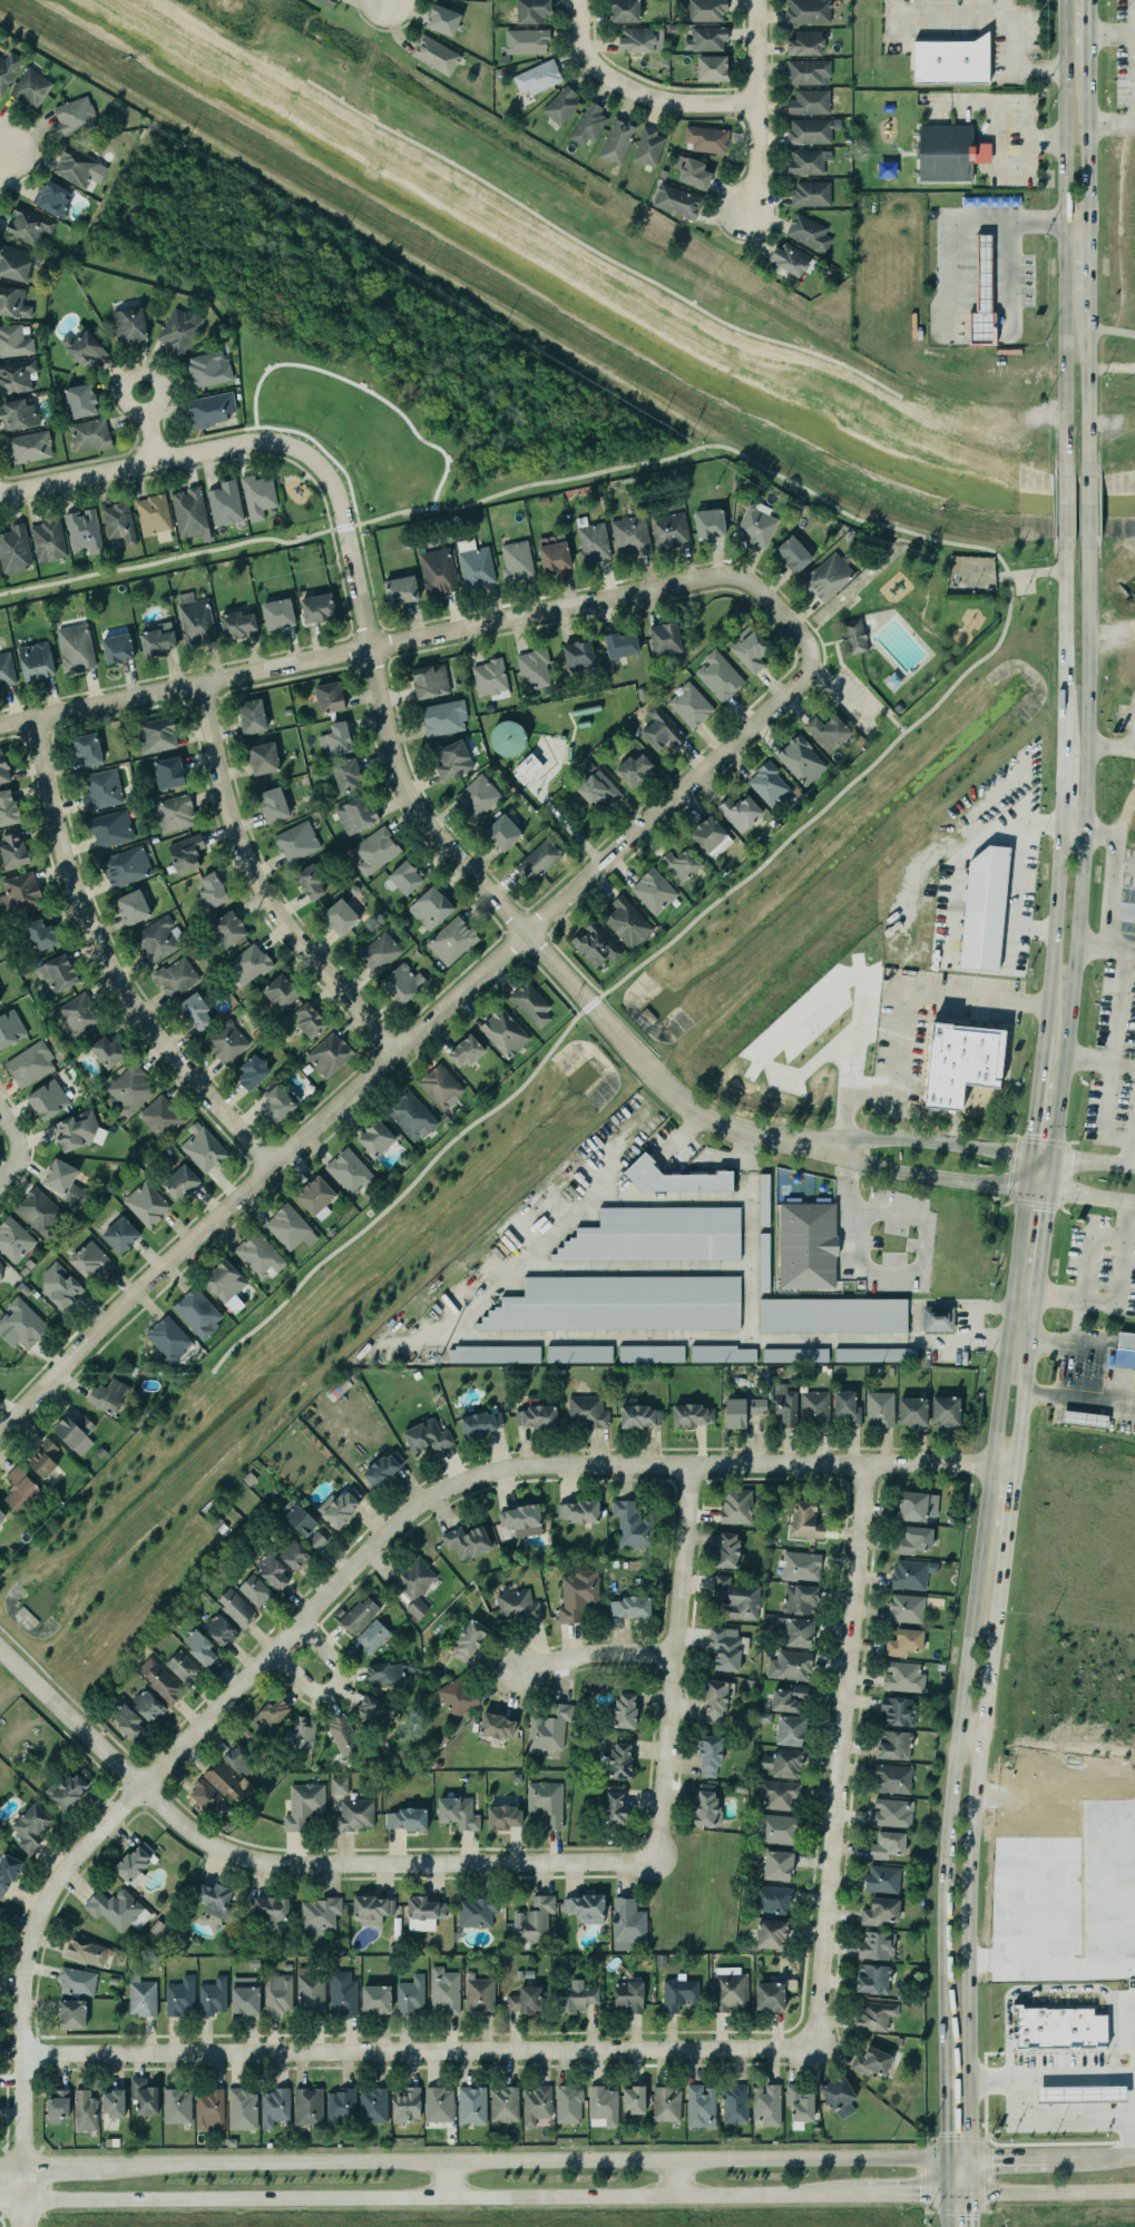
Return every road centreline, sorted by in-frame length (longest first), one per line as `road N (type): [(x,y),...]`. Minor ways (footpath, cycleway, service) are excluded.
road 1 (residential): [(23,2161),(20,1981),(53,1885),(137,1786),(428,1500),(473,1478),(558,1462),(1017,1461)]
road 2 (residential): [(0,1430),(157,1269),(799,679),(808,647),(776,609)]
road 3 (secondary): [(1028,1190),(952,1808),(943,2082)]
road 4 (residential): [(805,1145),(731,1127),(669,1092),(418,814),(392,759),(343,526),(323,470)]
road 5 (secondary): [(25,2198),(862,2195)]
road 6 (residential): [(0,724),(721,573),(746,580),(776,609)]
road 7 (residential): [(805,2045),(20,2054)]
road 8 (residential): [(0,1651),(137,1786),(188,1828),(235,1853),(292,1865),(652,1862)]
road 9 (secondary): [(972,2158),(970,1886),(1008,1534)]
road 10 (secondary): [(1055,1158),(1086,832),(1089,549)]
road 11 (residential): [(864,1462),(805,2045)]
road 12 (secondary): [(675,2160),(109,2161)]
road 13 (residential): [(268,1165),(123,992),(58,846),(30,717)]
road 14 (secondary): [(1066,0),(1066,479)]
road 15 (residential): [(395,1048),(296,945),(258,884),(225,811),(196,684)]
road 16 (residential): [(652,1862),(688,1463)]
road 17 (residential): [(0,497),(242,443),(284,444),(323,470)]
road 18 (secondary): [(942,2159),(675,2160)]
road 19 (residential): [(1055,1158),(865,1139),(805,1145)]
road 20 (residential): [(805,1145),(891,1174),(1028,1190)]
road 21 (residential): [(753,0),(754,184),(738,209)]
road 22 (secondary): [(1061,831),(1046,1037)]
road 23 (secondary): [(1065,549),(1065,754)]
road 24 (secondary): [(1090,478),(1090,293)]
road 25 (residential): [(671,1654),(581,1656),(503,1679)]
road 26 (secondary): [(970,2195),(1134,2189)]
road 27 (secondary): [(1090,225),(1089,70)]
road 28 (secondary): [(1017,1461),(1036,1311)]
road 29 (residential): [(606,77),(658,100),(752,101)]
road 30 (residential): [(273,1656),(304,1687),(334,1686),(336,1666),(301,1627)]

